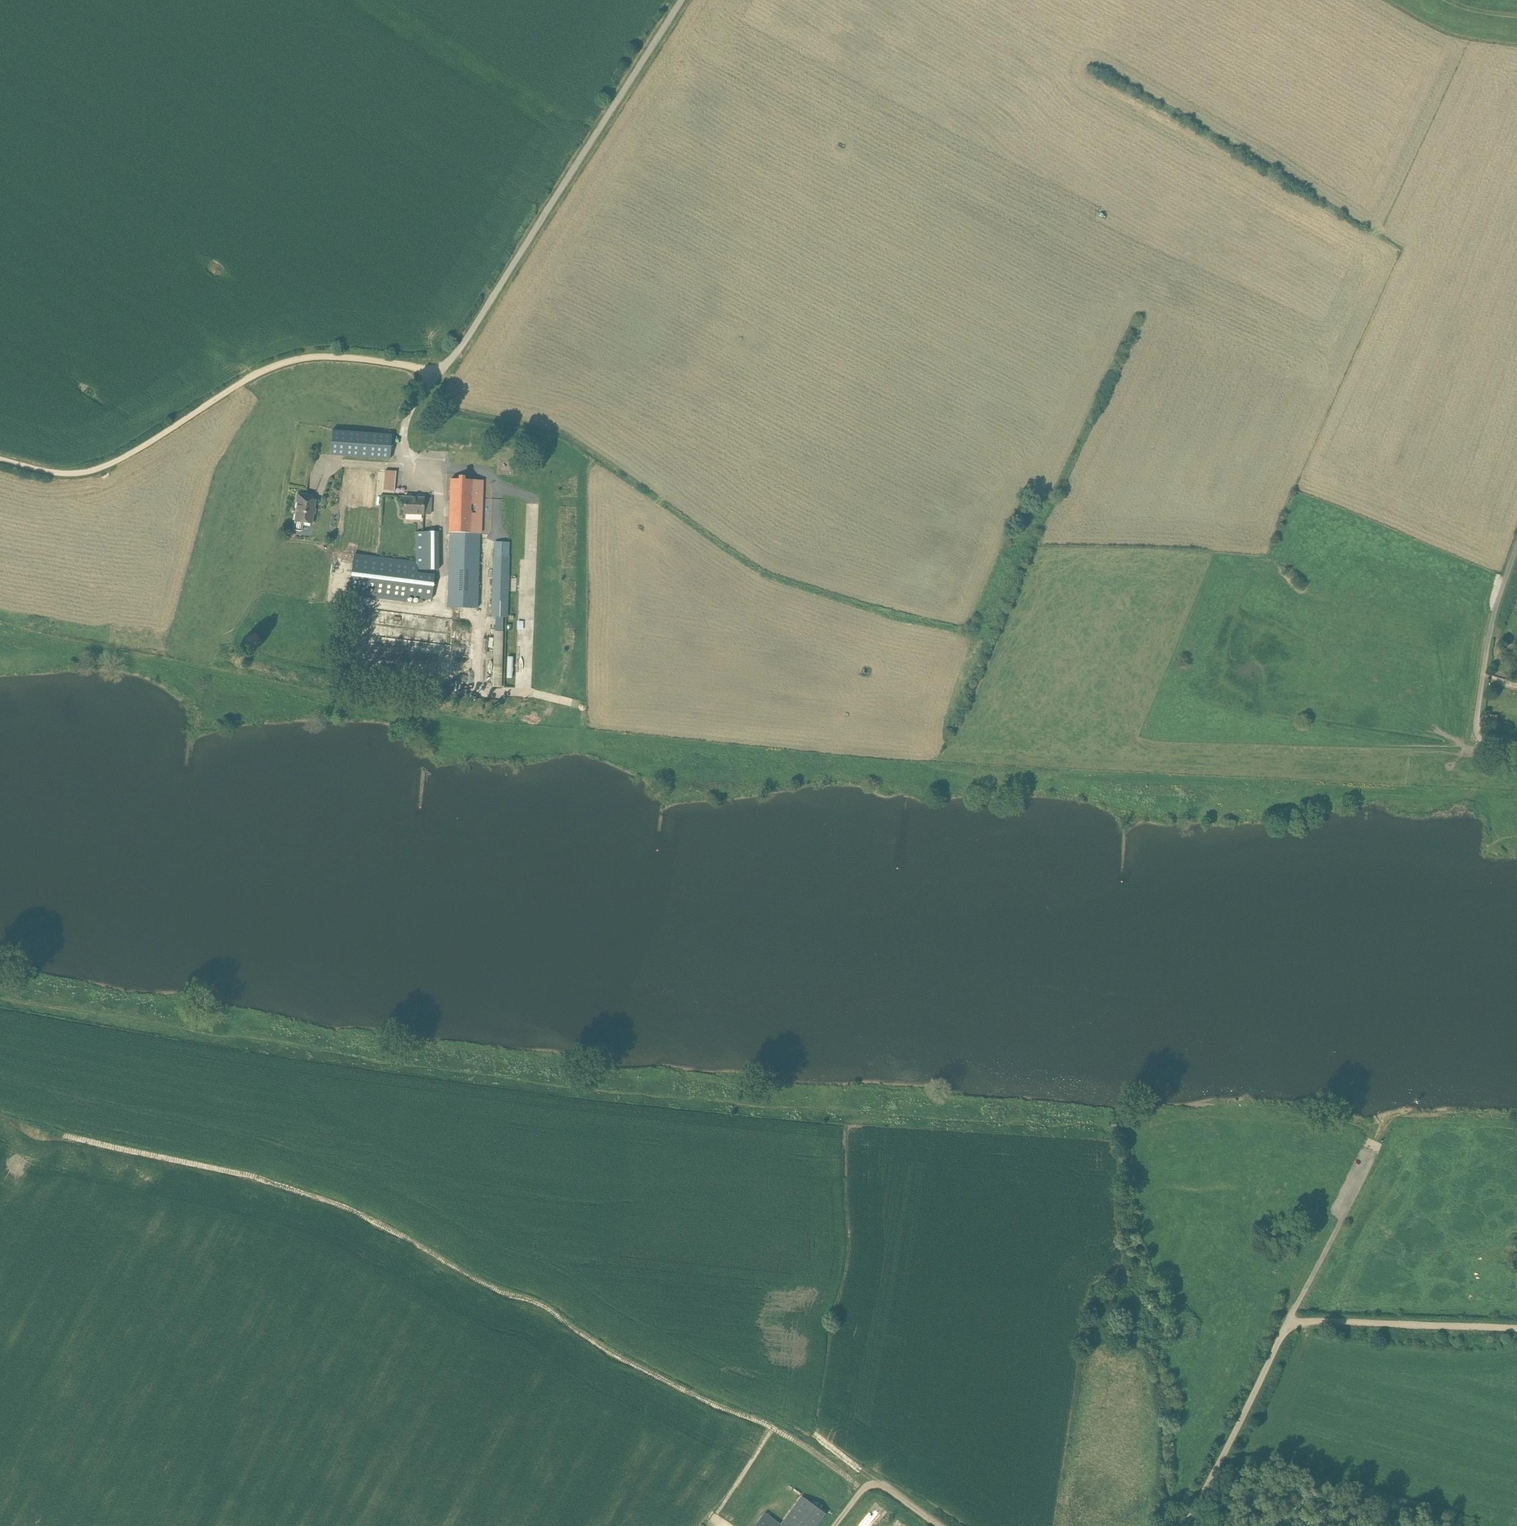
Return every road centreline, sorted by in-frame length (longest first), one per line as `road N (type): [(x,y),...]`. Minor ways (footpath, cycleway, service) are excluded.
road 1 (track): [(59,1134),(246,1174),(361,1215),(552,1312),(690,1394),(774,1428),(863,1491)]
road 2 (track): [(0,458),(73,474),(100,469),(297,360),(361,360),(438,375)]
road 3 (unclassified): [(438,375),(681,0)]
road 4 (unclassified): [(1185,1525),(1341,1222)]
road 5 (track): [(1516,1329),(1288,1322)]
road 6 (unclassified): [(1502,743),(1485,737),(1477,720),(1491,622),(1516,540)]
road 7 (track): [(834,1525),(863,1491),(881,1485),(941,1525)]

